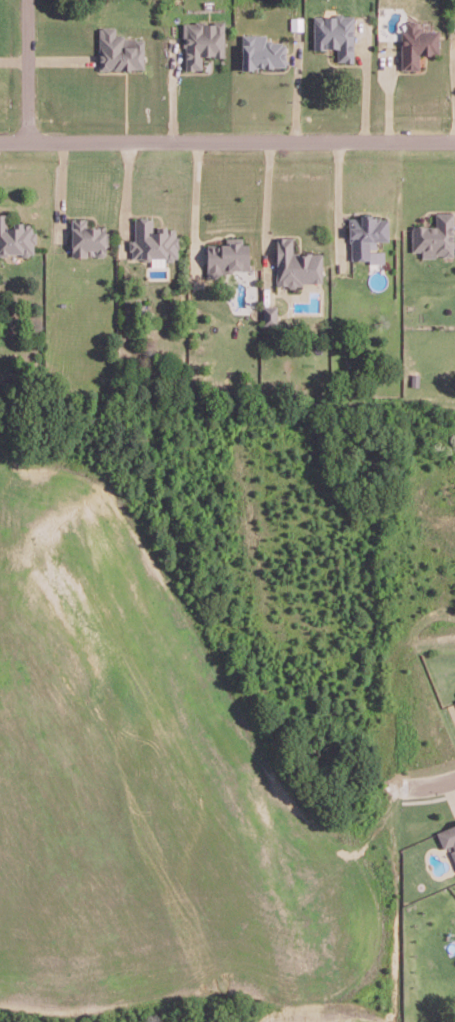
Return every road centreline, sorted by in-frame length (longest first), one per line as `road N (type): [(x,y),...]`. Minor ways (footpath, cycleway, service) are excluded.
road 1 (residential): [(454,140),(0,142)]
road 2 (residential): [(36,142),(32,0)]

